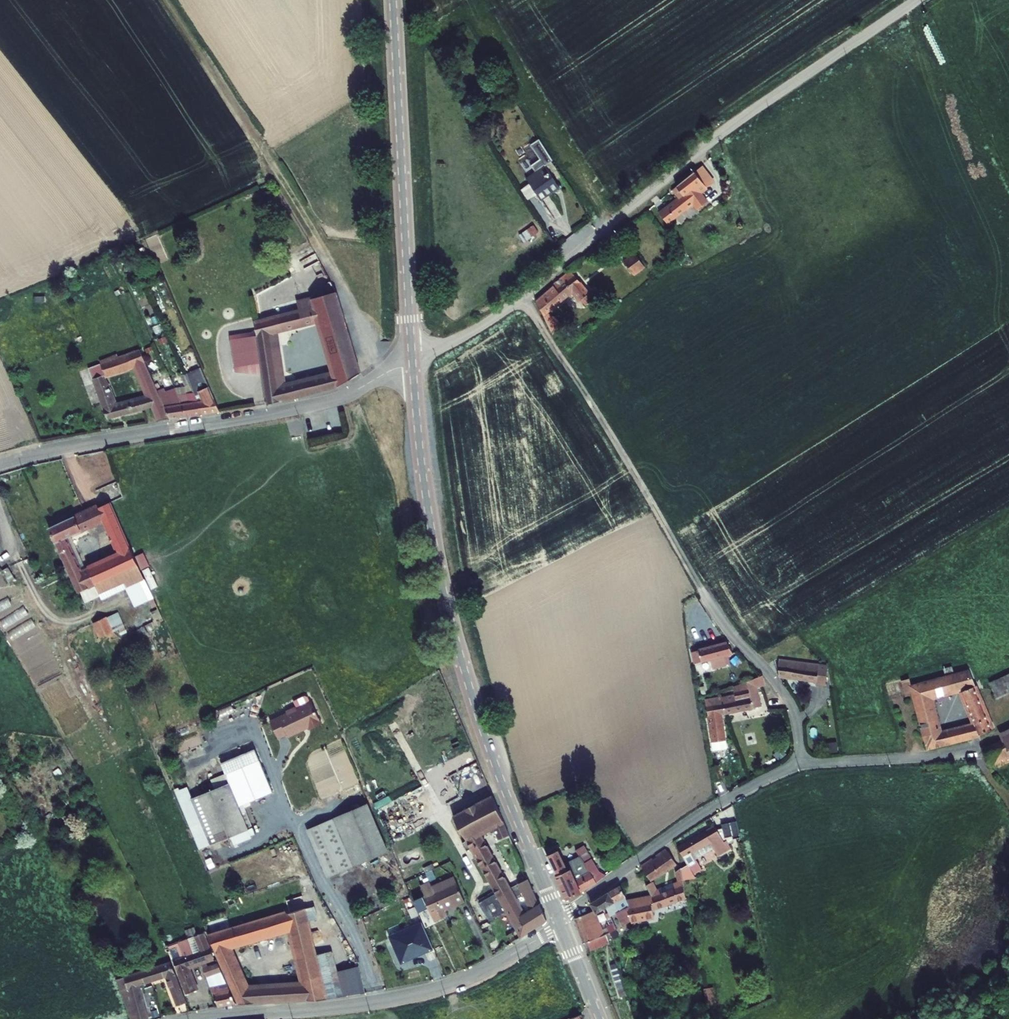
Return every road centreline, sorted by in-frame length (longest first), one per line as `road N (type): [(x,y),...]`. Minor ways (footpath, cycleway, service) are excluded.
road 1 (residential): [(412,359),(526,299),(726,131),(918,0)]
road 2 (tertiary): [(412,359),(443,588),(486,738),(558,917)]
road 3 (residential): [(0,464),(322,404),(412,359)]
road 4 (residential): [(201,1018),(433,990),(561,926)]
road 5 (tertiary): [(393,0),(412,359)]
road 6 (track): [(703,591),(526,299)]
road 7 (residential): [(558,917),(703,814),(803,764)]
road 8 (track): [(167,0),(314,235)]
road 9 (residential): [(803,764),(788,700),(703,591)]
road 10 (residential): [(803,764),(969,750)]

